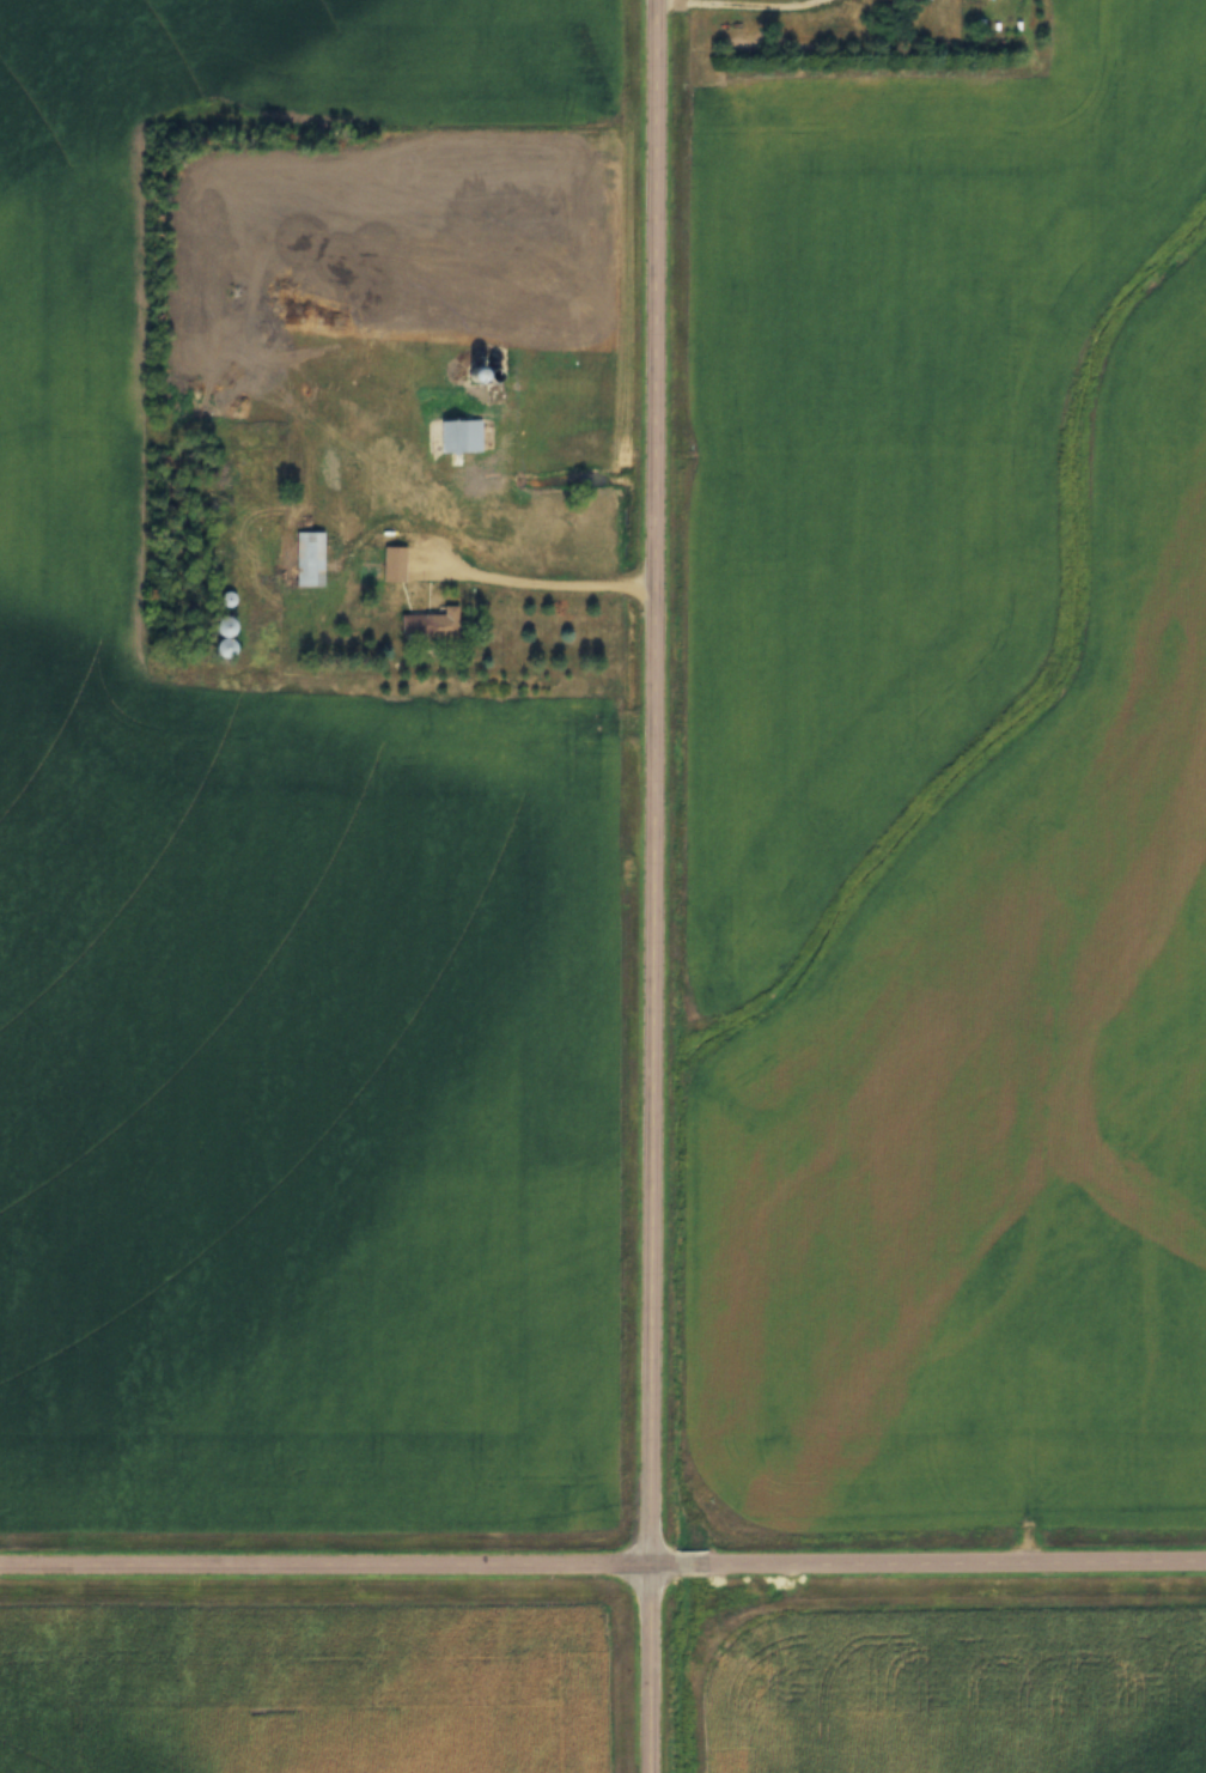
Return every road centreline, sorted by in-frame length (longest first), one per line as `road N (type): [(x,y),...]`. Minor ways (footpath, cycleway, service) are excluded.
road 1 (residential): [(650,1772),(654,0)]
road 2 (tertiary): [(1205,1565),(0,1568)]

